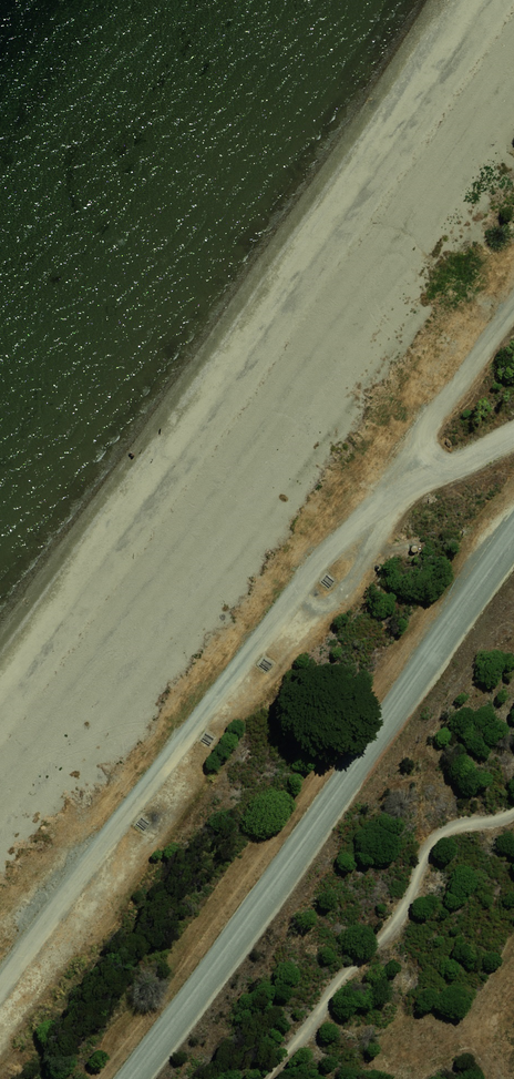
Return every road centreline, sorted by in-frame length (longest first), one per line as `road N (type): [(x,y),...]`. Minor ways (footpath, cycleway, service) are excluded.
road 1 (track): [(513,283),(67,914)]
road 2 (unclassified): [(126,1078),(345,784),(513,526)]
road 3 (track): [(513,419),(354,508)]

